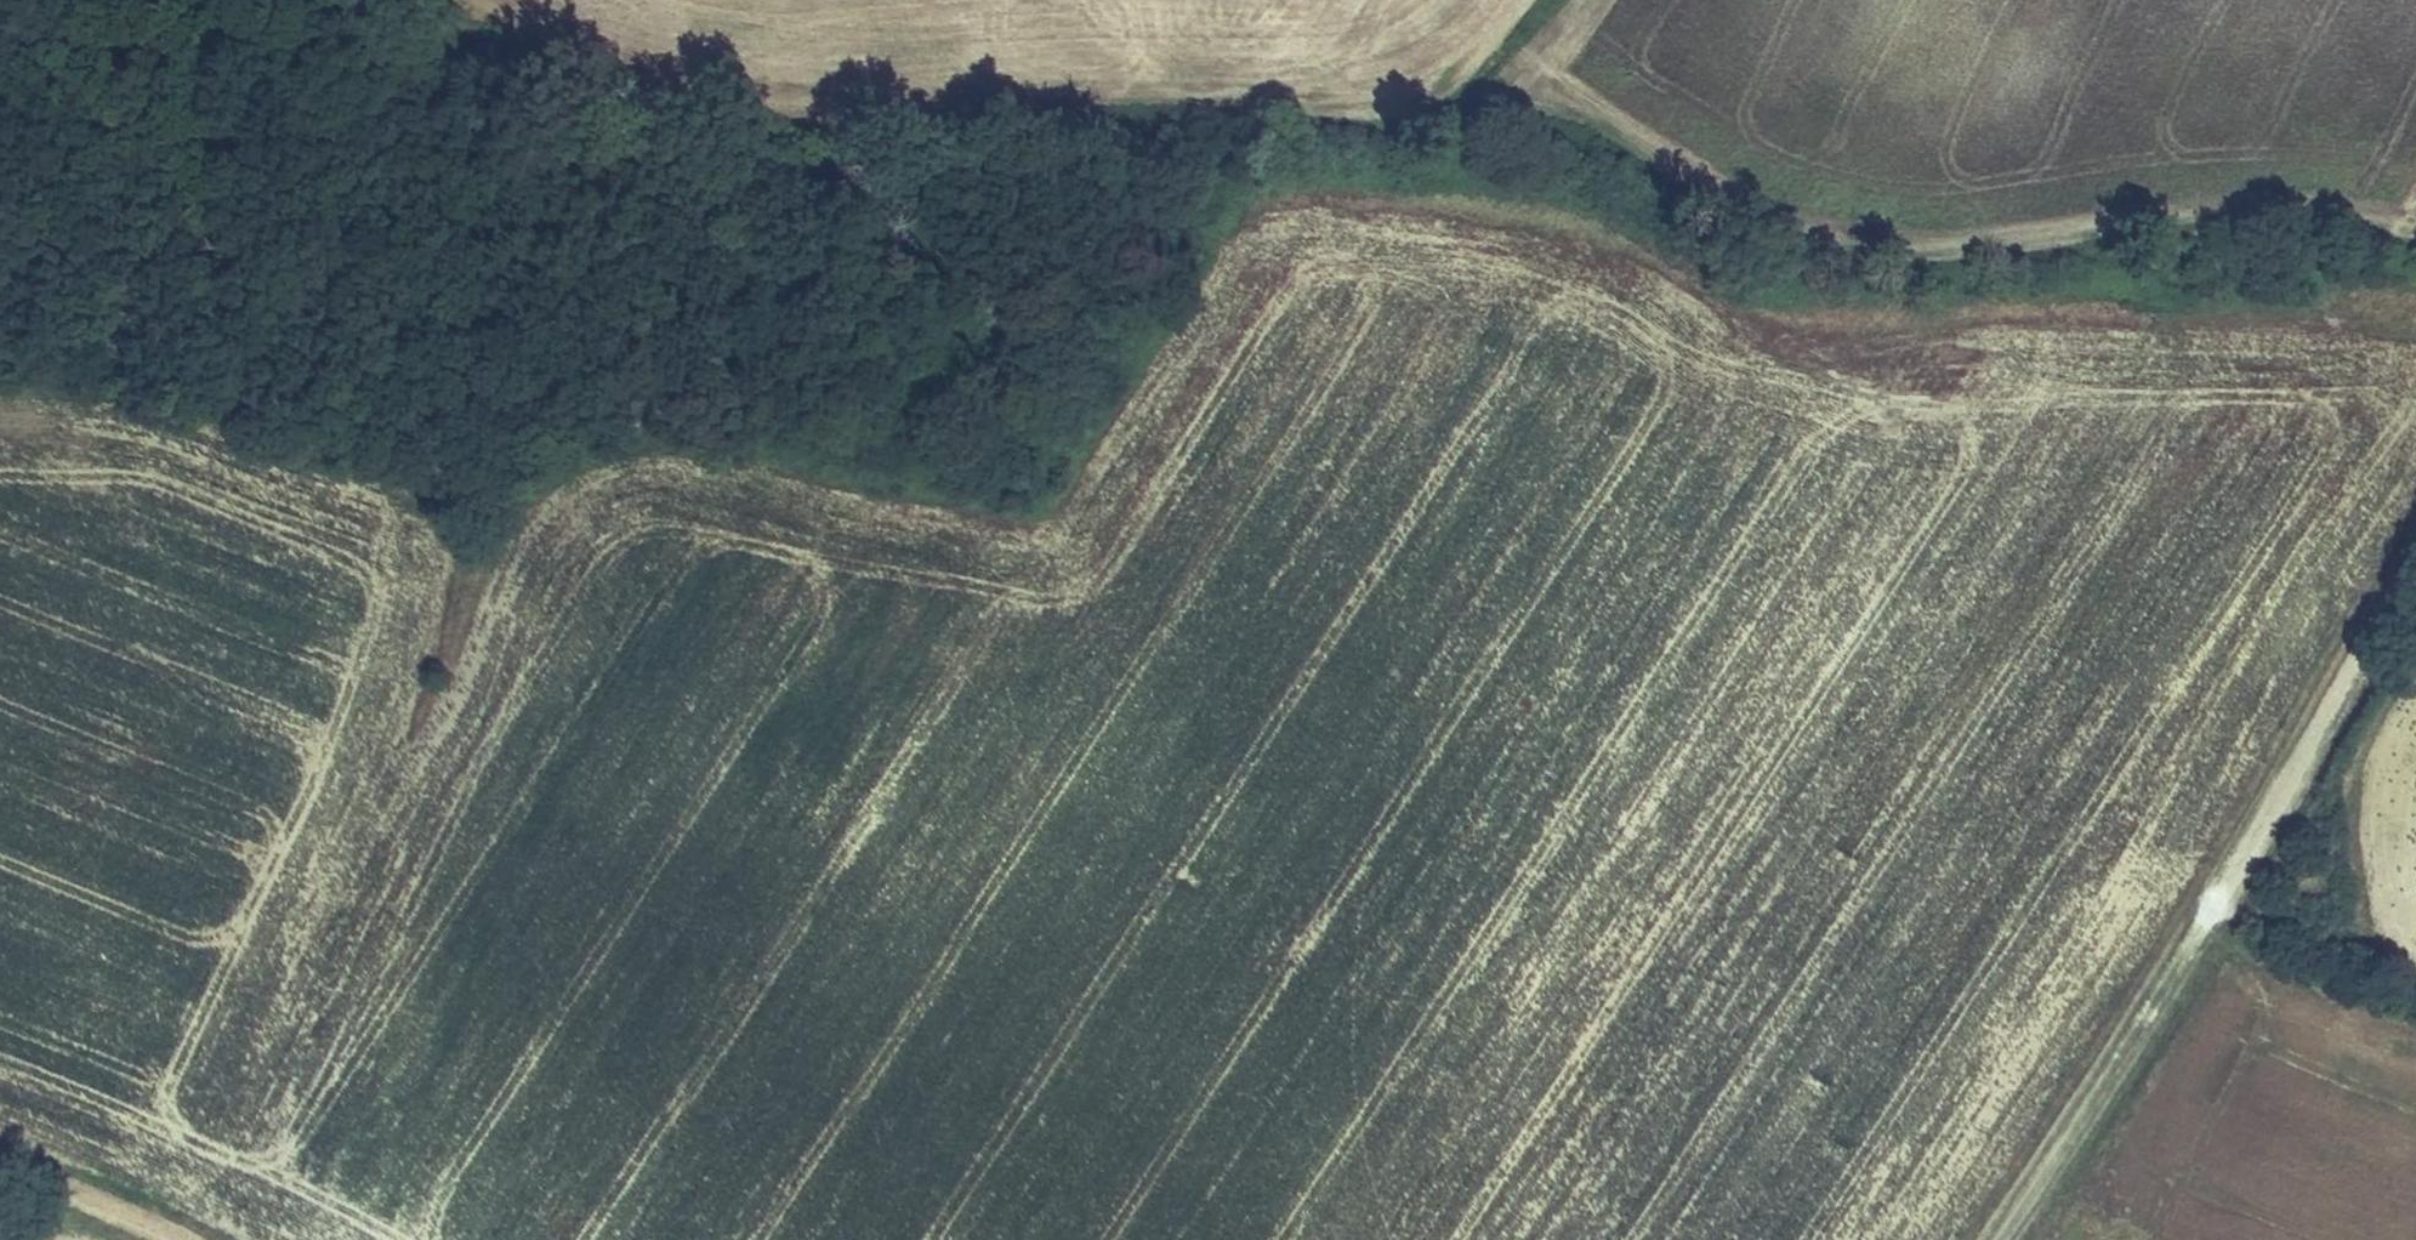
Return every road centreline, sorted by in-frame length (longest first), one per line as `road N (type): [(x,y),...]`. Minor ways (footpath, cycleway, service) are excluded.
road 1 (track): [(2415,562),(1944,1239)]
road 2 (track): [(206,1239),(0,1153)]

